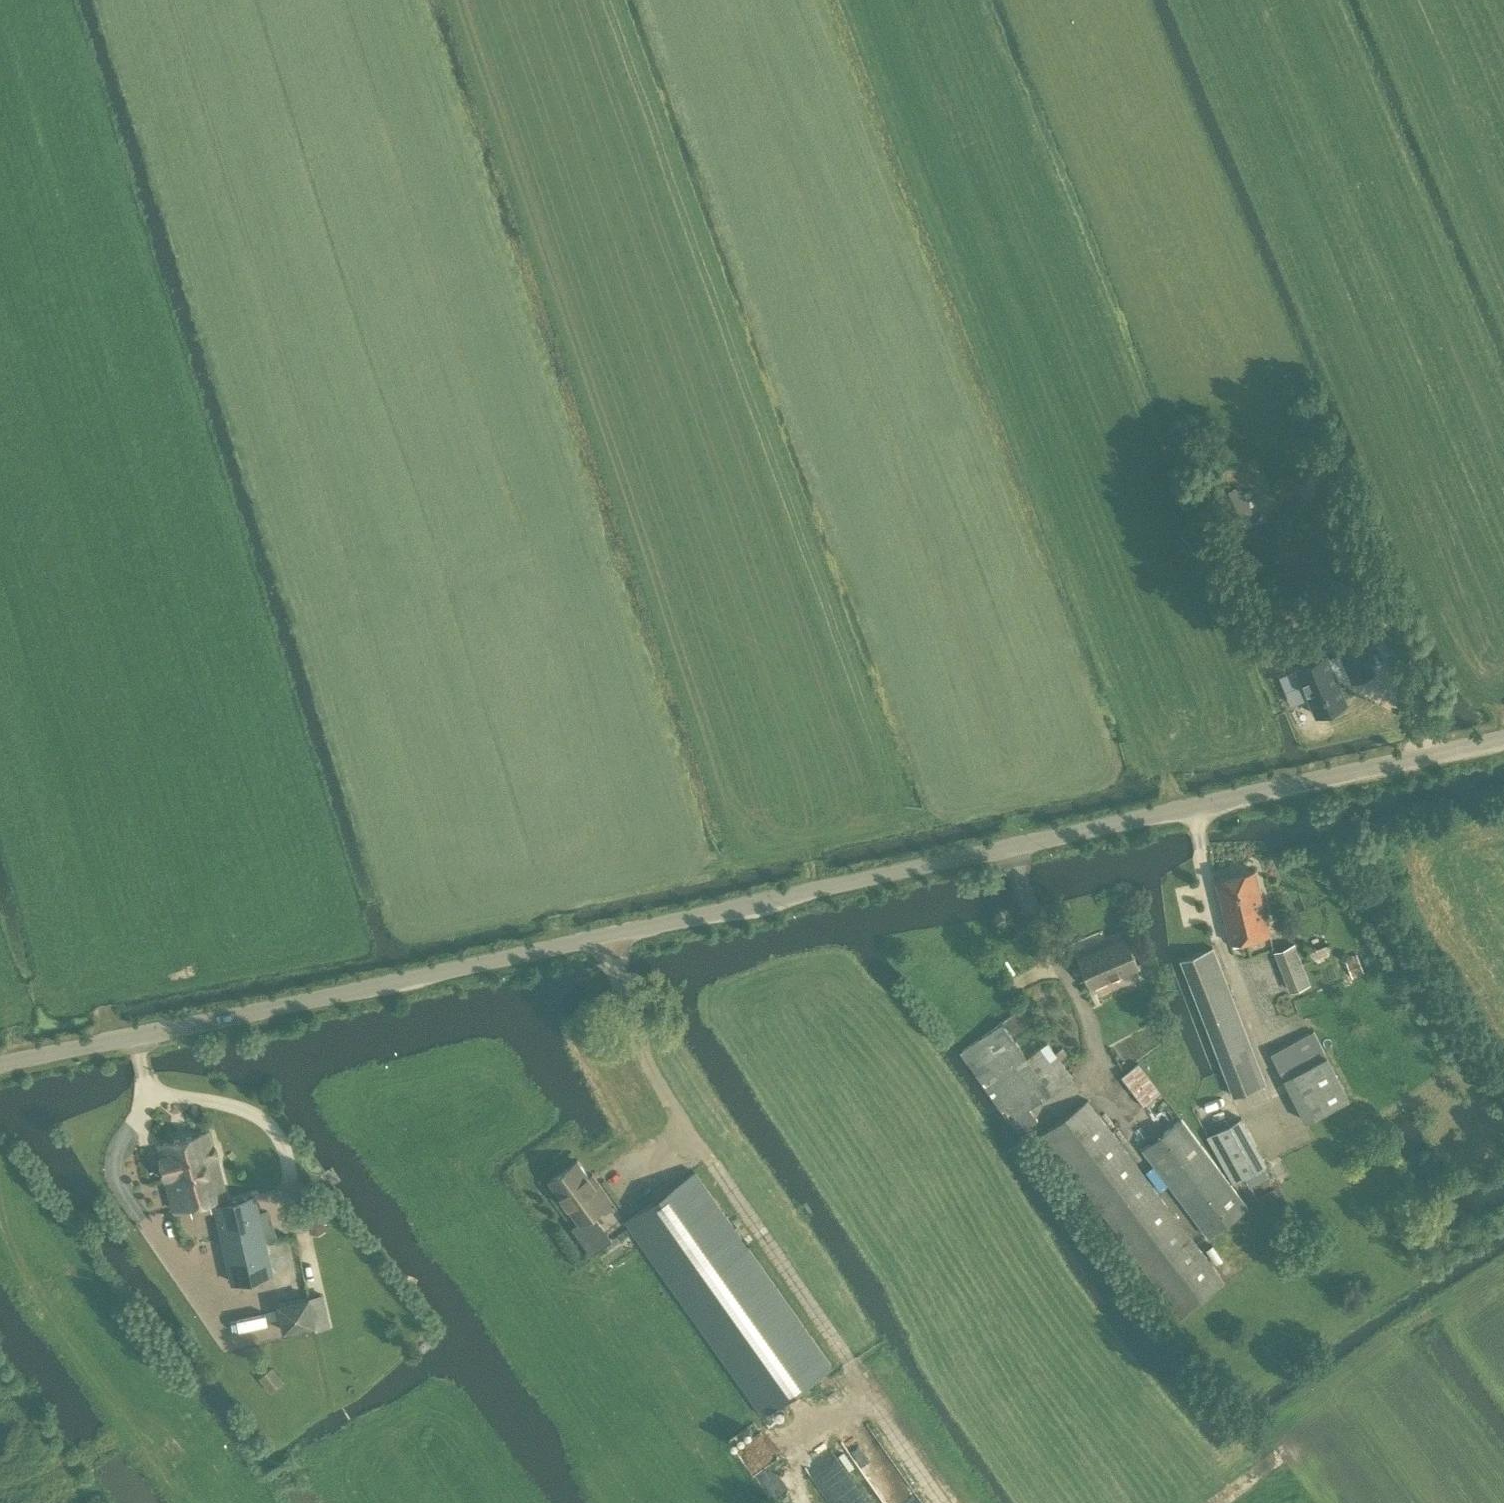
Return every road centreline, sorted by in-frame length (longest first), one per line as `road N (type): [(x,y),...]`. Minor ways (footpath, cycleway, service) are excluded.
road 1 (unclassified): [(0,1066),(1503,738)]
road 2 (track): [(942,1502),(711,1167)]

